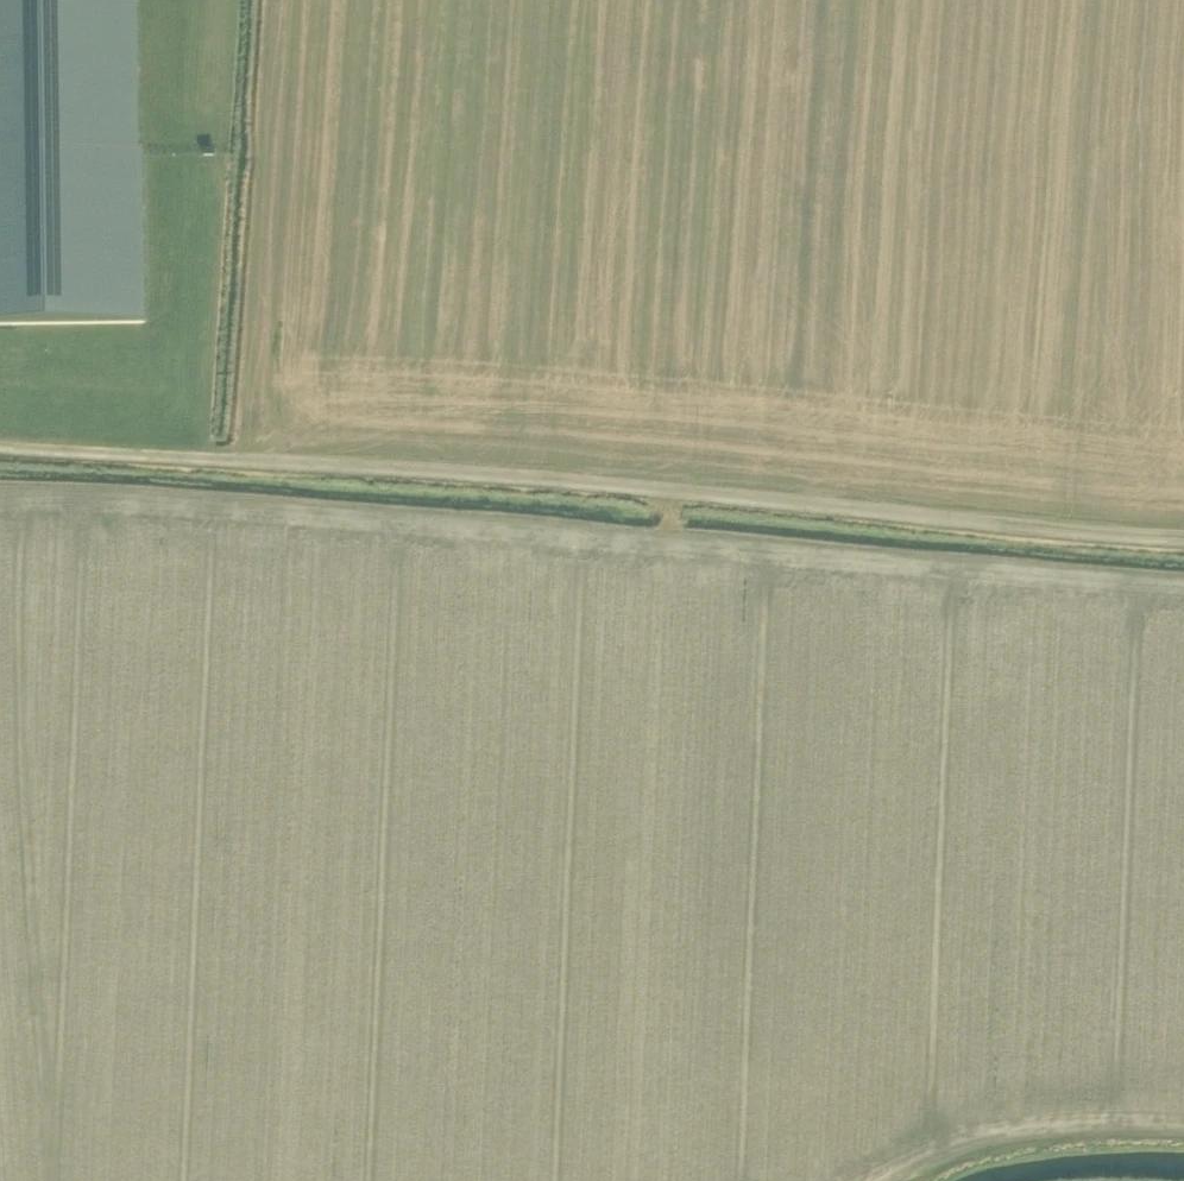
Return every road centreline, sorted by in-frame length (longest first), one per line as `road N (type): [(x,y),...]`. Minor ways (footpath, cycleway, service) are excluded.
road 1 (track): [(0,448),(1183,541)]

